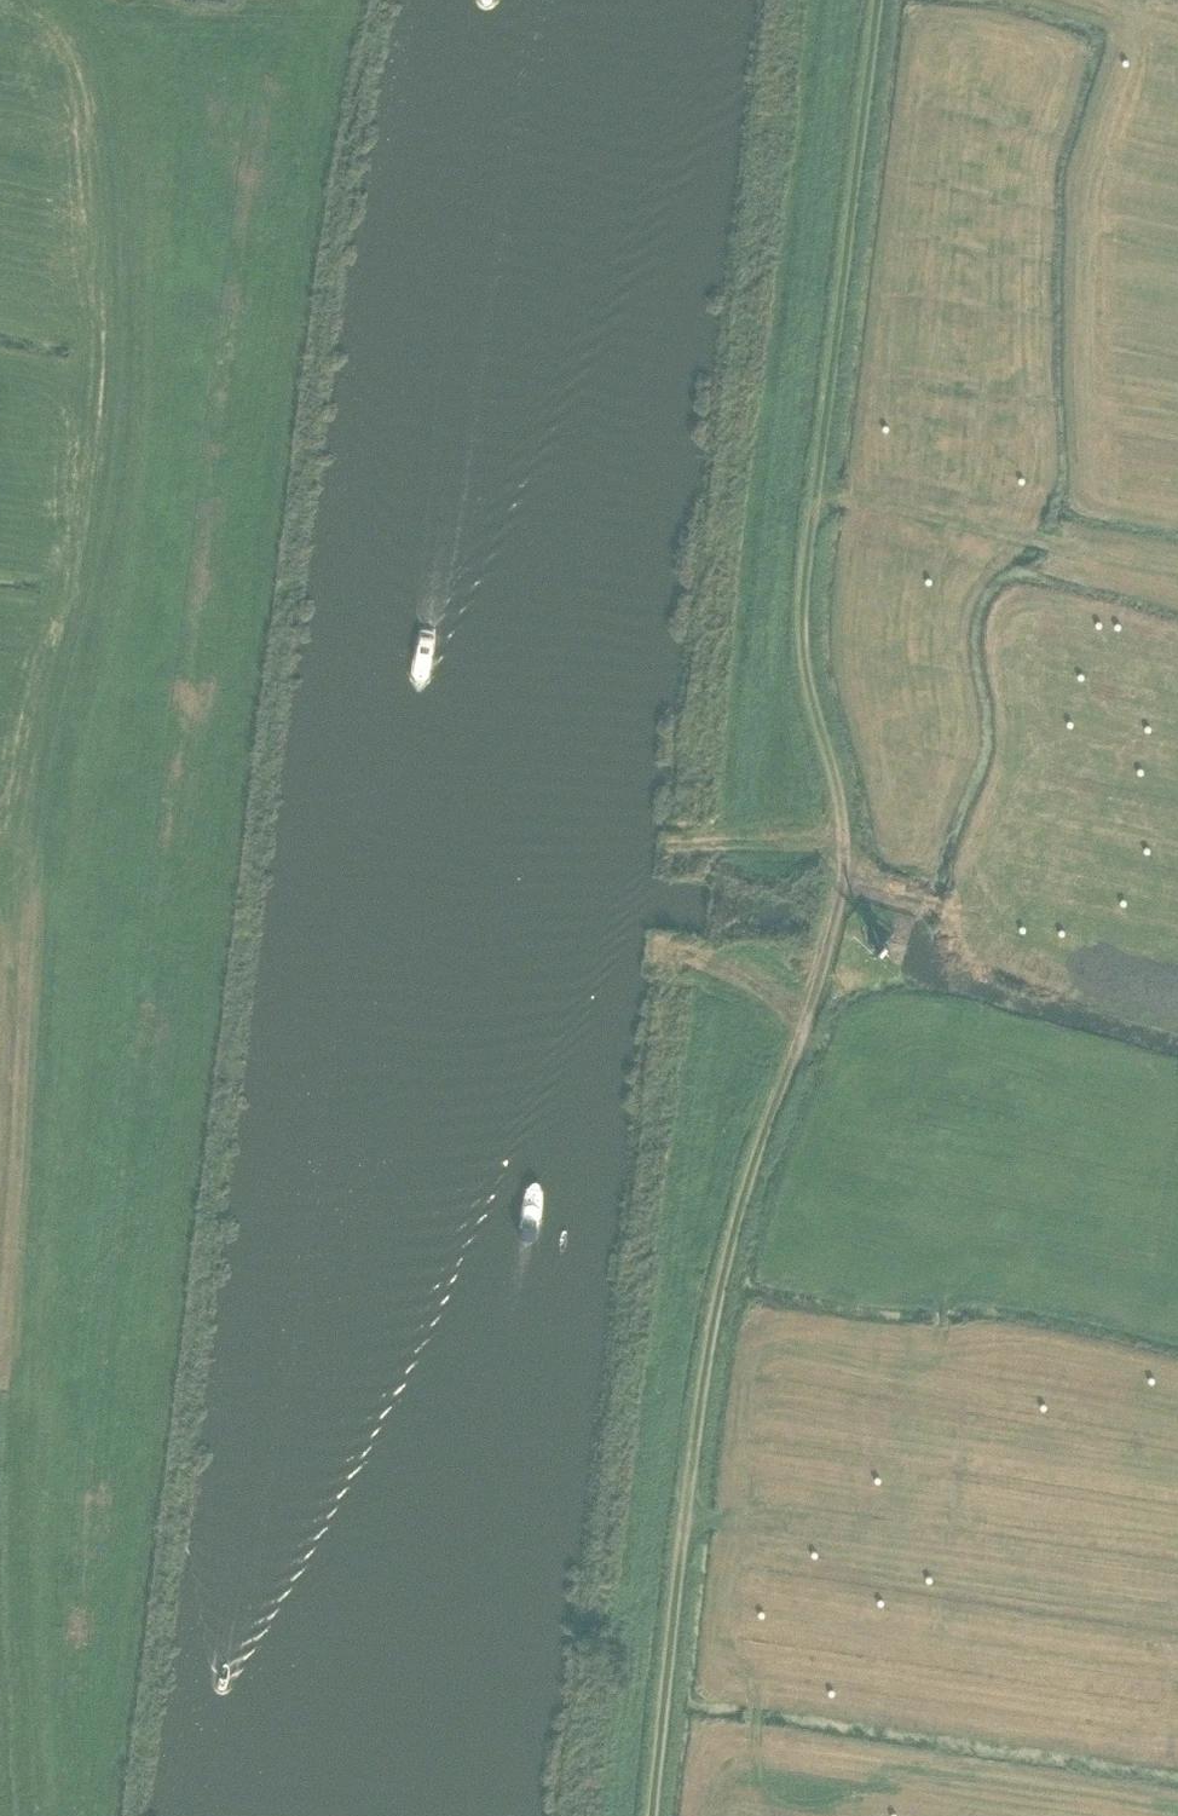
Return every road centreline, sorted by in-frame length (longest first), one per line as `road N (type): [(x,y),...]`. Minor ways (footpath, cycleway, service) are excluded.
road 1 (track): [(648,1815),(704,1359),(734,1228),(831,952),(846,806),(811,643),(874,0)]

